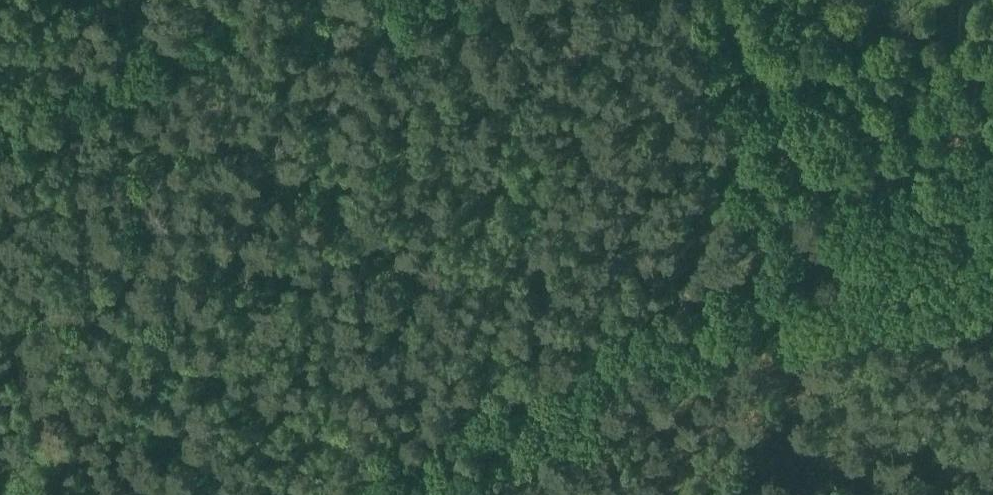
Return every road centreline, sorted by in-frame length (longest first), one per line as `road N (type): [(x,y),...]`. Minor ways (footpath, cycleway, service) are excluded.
road 1 (track): [(381,451),(756,246)]
road 2 (track): [(756,246),(992,110)]

